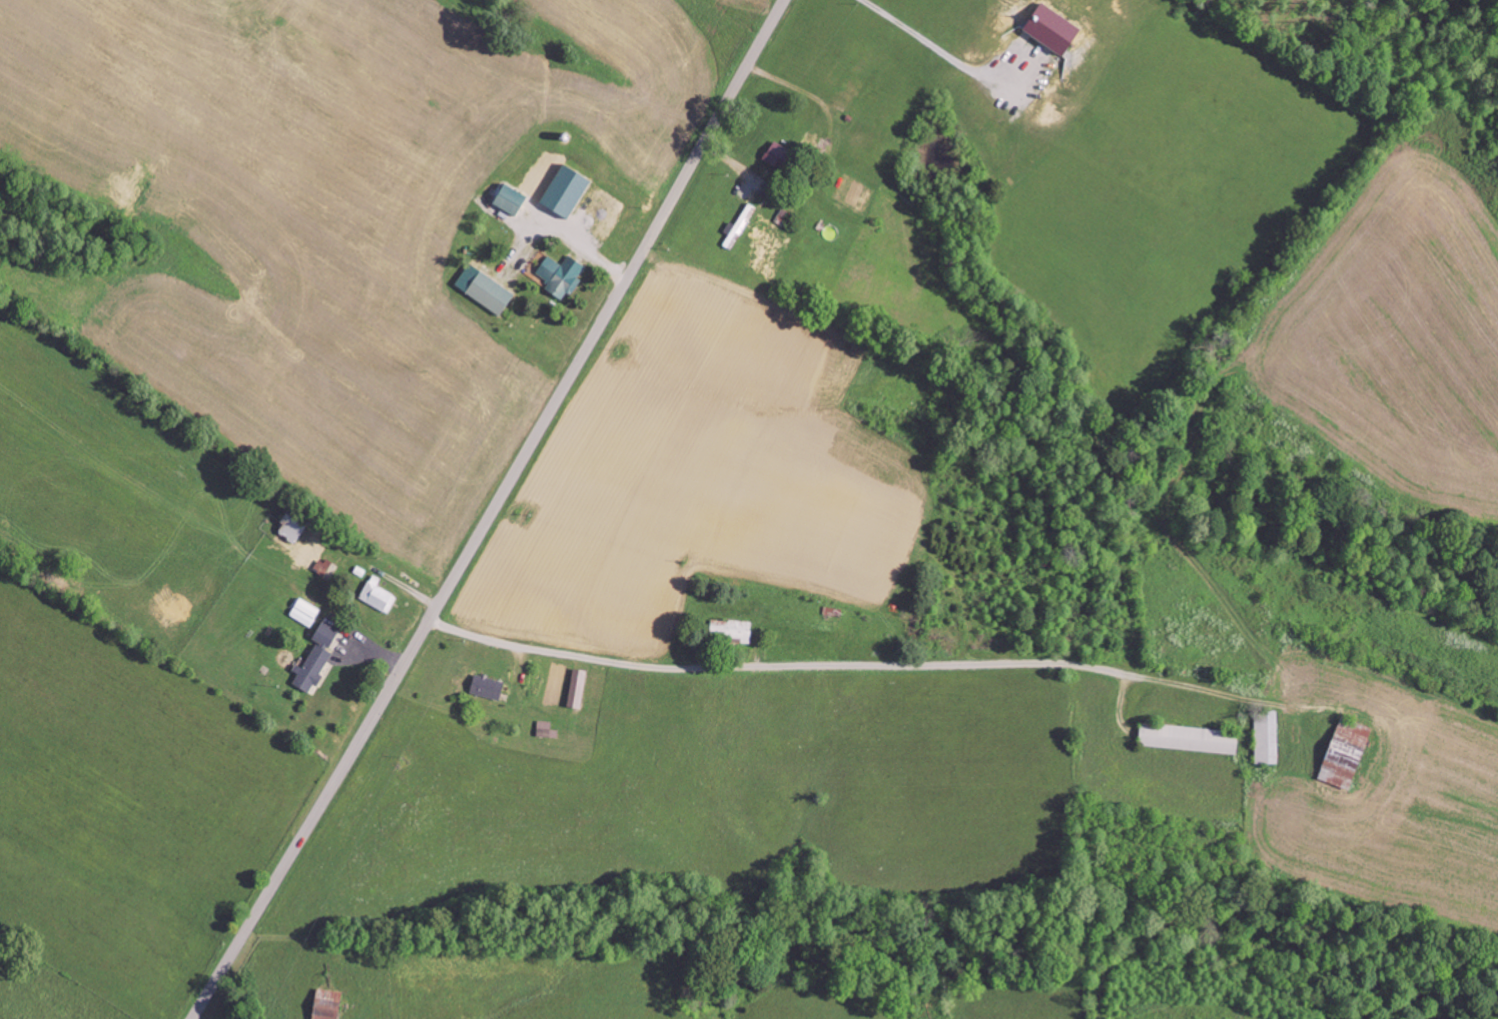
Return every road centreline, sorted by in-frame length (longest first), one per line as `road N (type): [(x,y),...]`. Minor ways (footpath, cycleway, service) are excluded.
road 1 (tertiary): [(787,0),(194,1018)]
road 2 (residential): [(431,621),(490,641),(656,666),(1093,669)]

